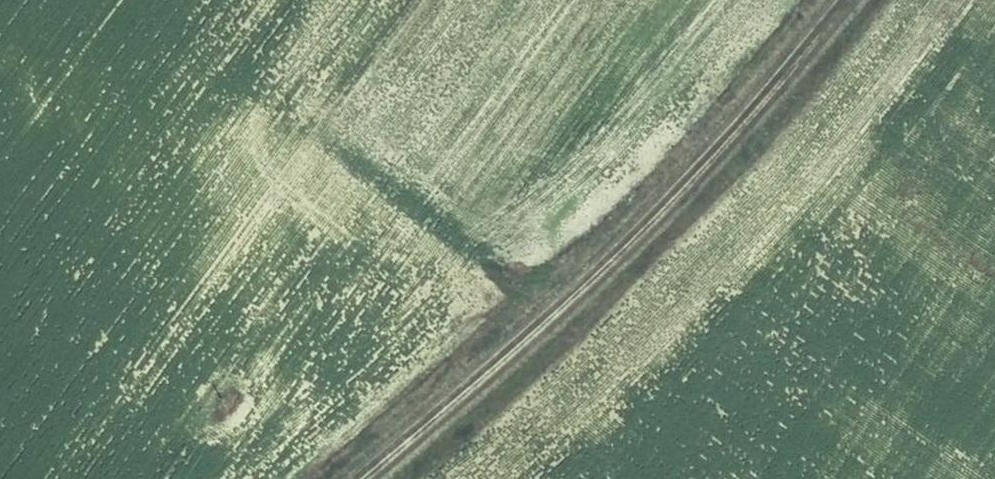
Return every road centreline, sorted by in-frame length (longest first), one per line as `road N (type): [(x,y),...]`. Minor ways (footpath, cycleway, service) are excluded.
road 1 (track): [(845,0),(639,233),(360,478)]

